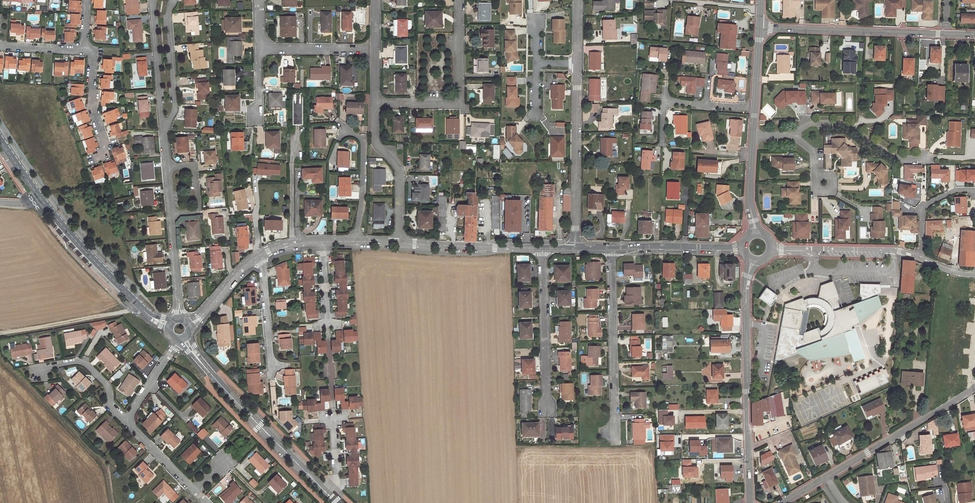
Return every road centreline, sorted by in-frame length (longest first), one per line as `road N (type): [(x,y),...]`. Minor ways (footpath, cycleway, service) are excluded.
road 1 (unclassified): [(751,502),(747,276)]
road 2 (unclassified): [(326,492),(212,375),(186,337)]
road 3 (unclassified): [(760,28),(946,34)]
road 4 (residential): [(460,0),(459,102),(375,103)]
road 5 (residential): [(616,435),(612,250)]
road 6 (unclassified): [(577,64),(575,249)]
road 7 (unclassified): [(827,476),(974,387)]
road 8 (residential): [(547,411),(542,248)]
road 9 (unclassified): [(41,199),(143,310)]
road 10 (residential): [(933,160),(898,159),(842,124),(811,124),(797,136)]
road 11 (unclassified): [(919,258),(893,250),(771,249)]
road 12 (residential): [(375,103),(375,145),(399,173),(397,243)]
road 13 (unclassified): [(397,243),(542,248)]
road 14 (residential): [(163,128),(176,109),(173,0)]
road 15 (unclassified): [(612,250),(743,248)]
road 16 (residential): [(130,421),(110,407),(105,381),(83,362),(33,369)]
road 17 (track): [(128,310),(0,333)]
road 18 (residential): [(358,242),(363,140),(342,128)]
road 19 (residential): [(153,0),(163,125)]

